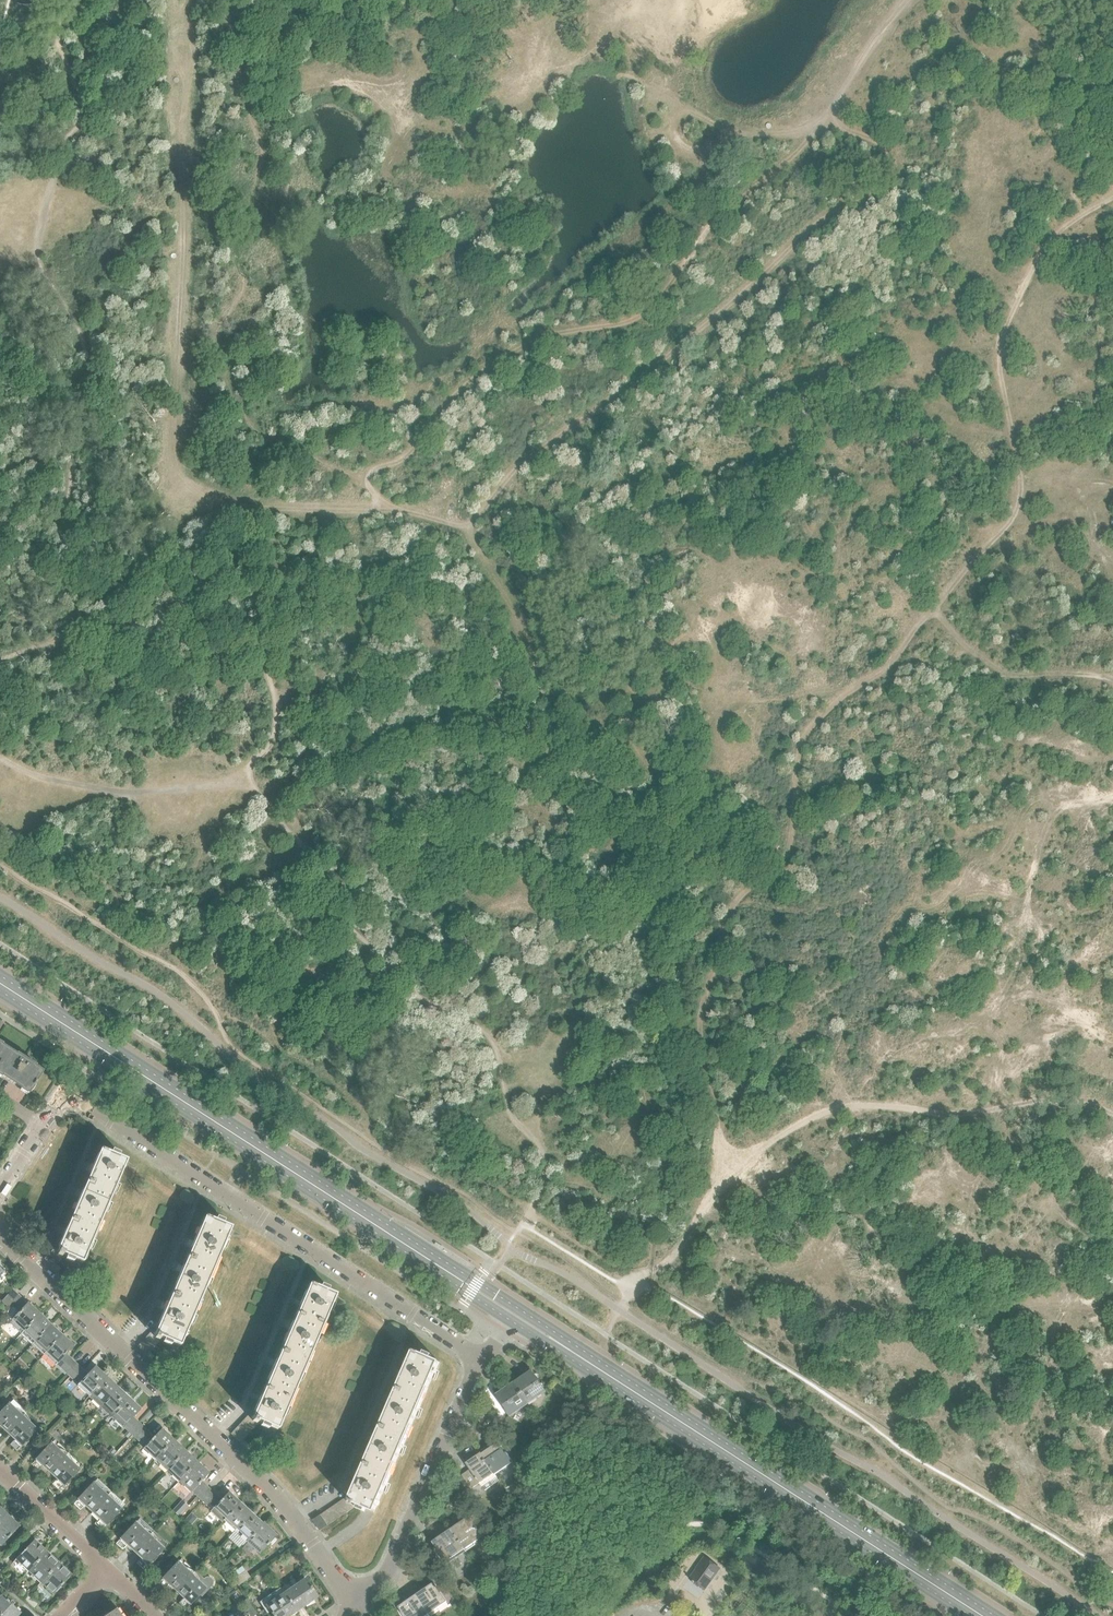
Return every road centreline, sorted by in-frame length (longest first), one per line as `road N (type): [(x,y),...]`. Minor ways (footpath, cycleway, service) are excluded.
road 1 (track): [(176,10),(180,464),(202,487),(241,505),(380,510),(467,524),(524,458),(662,366),(817,217),(883,184),(891,151),(833,123)]
road 2 (track): [(221,0),(259,163),(237,245),(236,297),(213,327),(222,388),(246,425),(354,478),(405,458),(463,388),(517,349),(651,310),(714,223),(833,123)]
road 3 (track): [(730,1167),(698,1030),(724,922),(786,857),(804,729),(895,658),(1019,503),(1000,343),(1046,240),(1112,196)]
road 4 (track): [(1112,1114),(1067,1101),(942,1115),(835,1108),(807,1119),(730,1167),(670,1257),(636,1284),(601,1350)]
road 5 (secondary): [(463,1282),(0,983)]
road 6 (residential): [(482,1358),(75,1097),(58,1101),(41,1124)]
road 7 (residential): [(354,1605),(294,1518),(0,1237)]
road 8 (secondary): [(984,1615),(562,1345)]
road 9 (track): [(585,0),(589,40),(610,64),(709,120),(741,134),(833,123)]
road 10 (residential): [(354,1605),(389,1564),(482,1358)]
road 11 (track): [(933,612),(1004,675),(1083,669),(1112,680)]
road 12 (track): [(650,1256),(613,1263),(497,1187)]
road 13 (track): [(833,123),(833,107),(905,0)]
road 14 (residential): [(102,1567),(0,1472)]
road 15 (track): [(467,524),(530,642)]
road 16 (track): [(692,110),(673,127),(681,154),(698,158),(741,134)]

